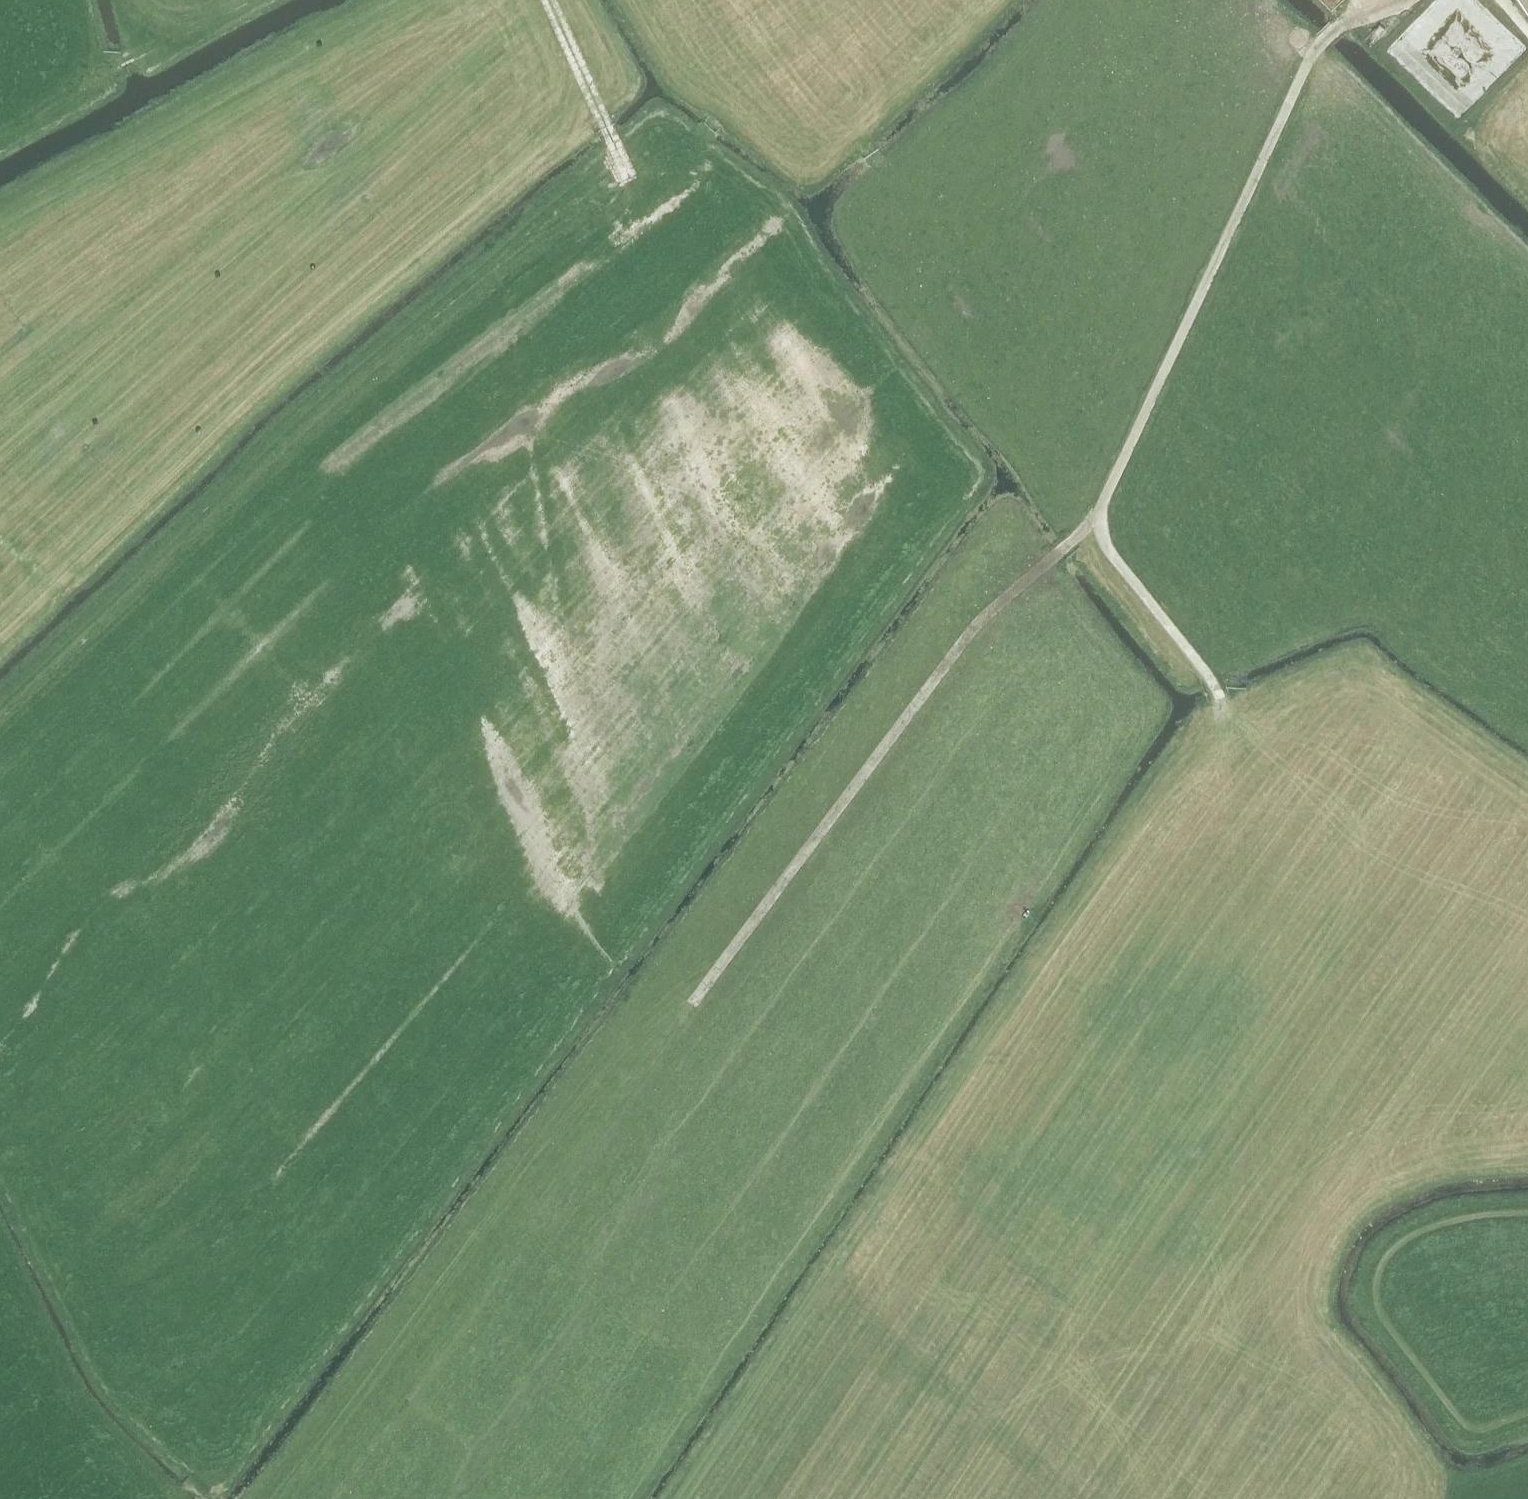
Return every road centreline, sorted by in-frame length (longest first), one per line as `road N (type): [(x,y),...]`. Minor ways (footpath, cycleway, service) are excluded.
road 1 (track): [(695,1002),(976,626),(1099,516),(1314,48),(1349,20),(1401,0)]
road 2 (track): [(1099,516),(1109,549),(1221,699)]
road 3 (track): [(629,176),(549,0)]

